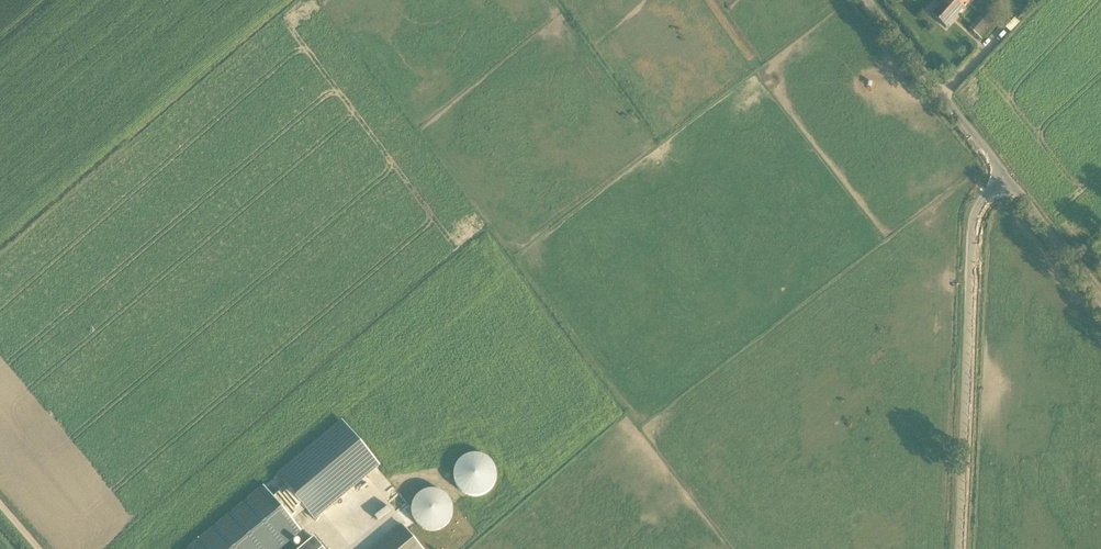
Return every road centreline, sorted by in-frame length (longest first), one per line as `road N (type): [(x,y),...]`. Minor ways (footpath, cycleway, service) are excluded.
road 1 (unclassified): [(962,548),(973,249),(979,210),(1001,163)]
road 2 (unclassified): [(1001,163),(869,0)]
road 3 (unclassified): [(1100,295),(1001,163)]

